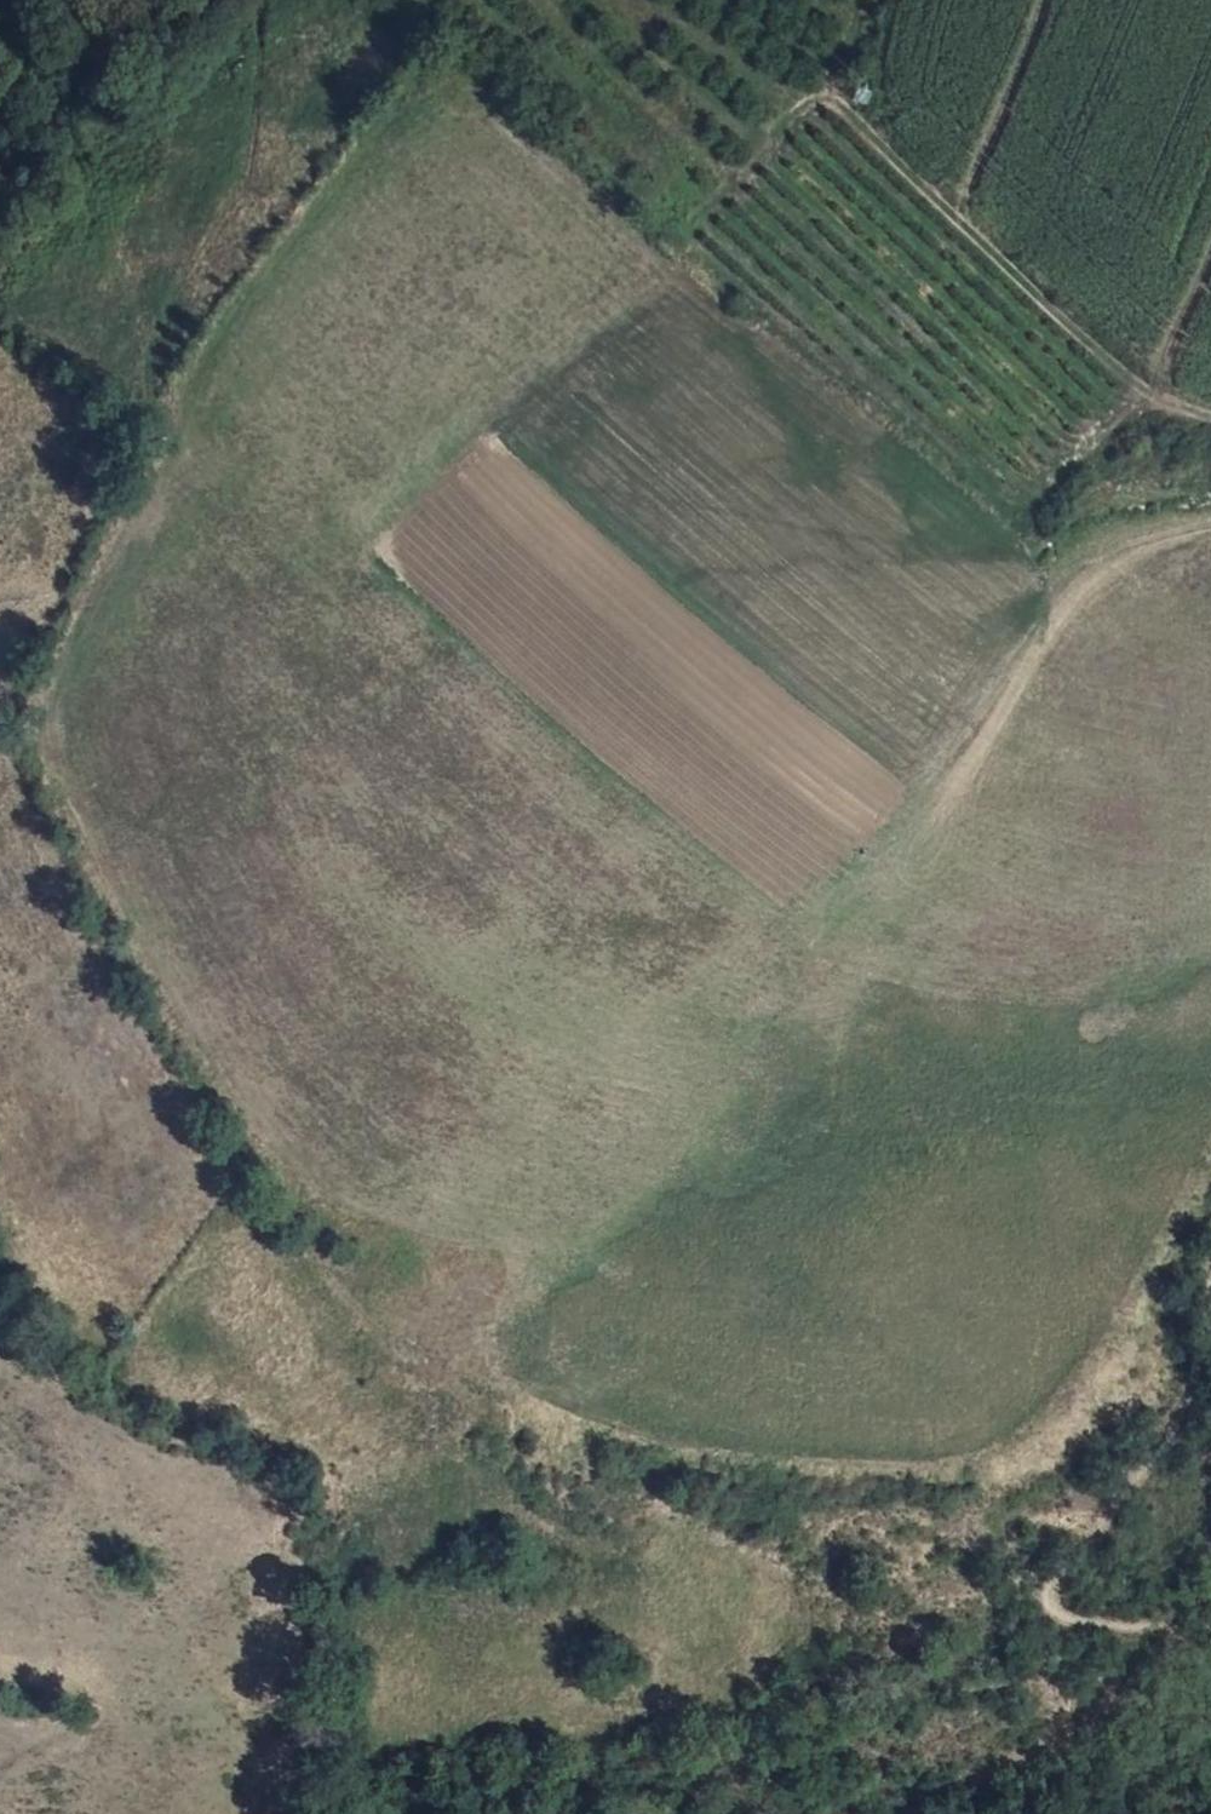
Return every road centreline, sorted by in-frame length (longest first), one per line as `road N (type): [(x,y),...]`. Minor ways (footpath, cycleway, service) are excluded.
road 1 (track): [(558,1813),(601,1760),(901,1648),(1045,1606)]

